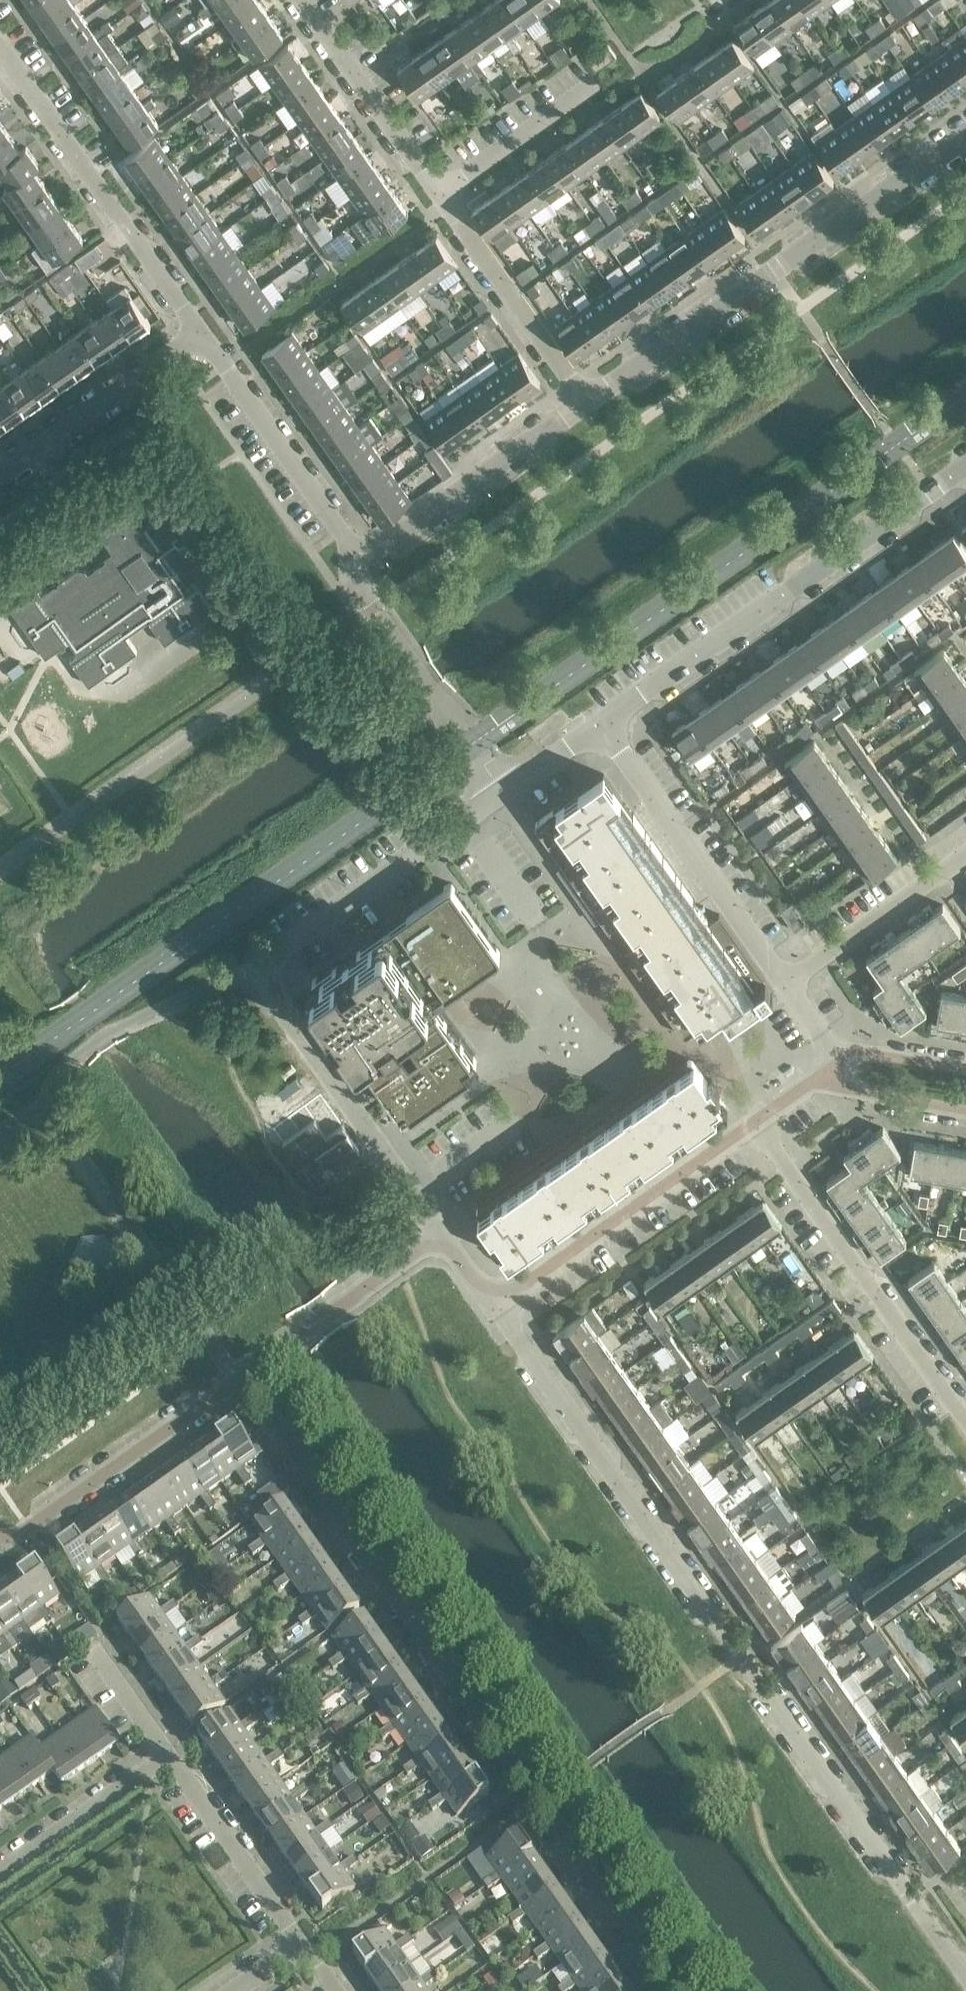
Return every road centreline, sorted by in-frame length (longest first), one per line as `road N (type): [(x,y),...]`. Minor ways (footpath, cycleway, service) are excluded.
road 1 (residential): [(965,1964),(522,1347),(493,1291)]
road 2 (residential): [(674,1990),(238,1374)]
road 3 (residential): [(590,399),(965,138)]
road 4 (residential): [(602,723),(965,473)]
road 5 (residential): [(965,1417),(757,1126)]
road 6 (residential): [(194,322),(0,46)]
road 7 (residential): [(781,982),(602,723)]
road 8 (residential): [(757,1126),(520,1287),(493,1291)]
road 9 (residential): [(238,1374),(0,1546)]
road 10 (residential): [(194,322),(342,531),(362,547)]
road 11 (residential): [(362,547),(384,545),(590,399)]
road 12 (residential): [(590,399),(443,190)]
road 13 (residential): [(306,1953),(162,1751)]
road 14 (residential): [(0,463),(194,322)]
road 15 (residential): [(443,190),(307,0)]
road 16 (residential): [(781,982),(965,856)]
road 17 (residential): [(0,1865),(162,1751)]
road 18 (residential): [(443,190),(596,86)]
road 19 (residential): [(510,786),(408,649)]
road 20 (residential): [(297,1332),(436,1245)]
road 21 (residential): [(817,1083),(965,1112)]
road 22 (residential): [(965,1071),(831,1051)]
road 23 (residential): [(162,1751),(91,1648)]

